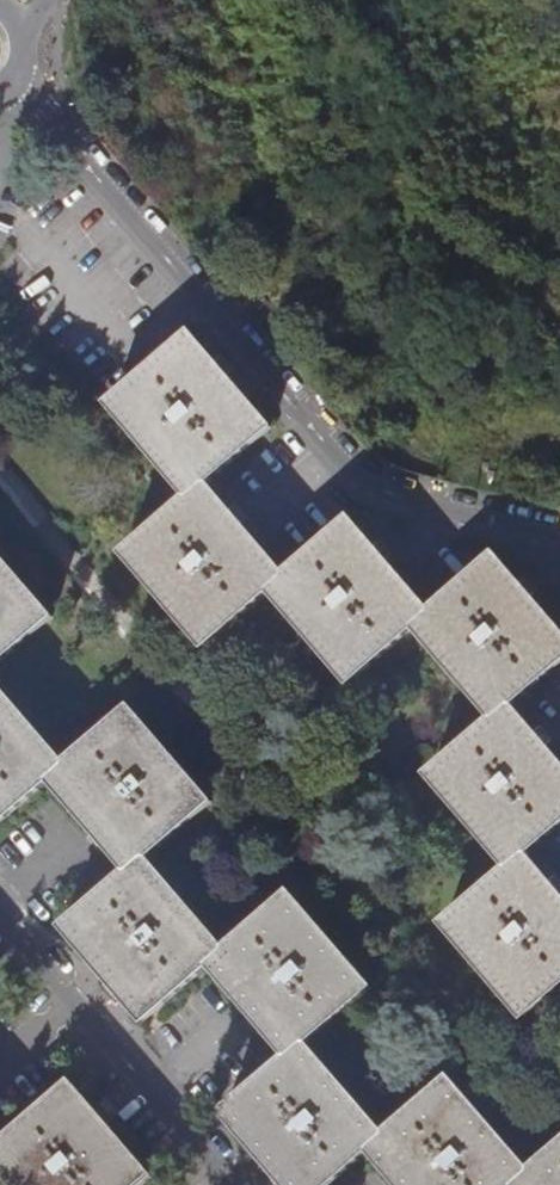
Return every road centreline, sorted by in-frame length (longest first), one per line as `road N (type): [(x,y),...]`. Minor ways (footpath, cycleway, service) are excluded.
road 1 (residential): [(492,527),(386,498),(42,114),(8,89)]
road 2 (residential): [(231,1184),(0,916)]

